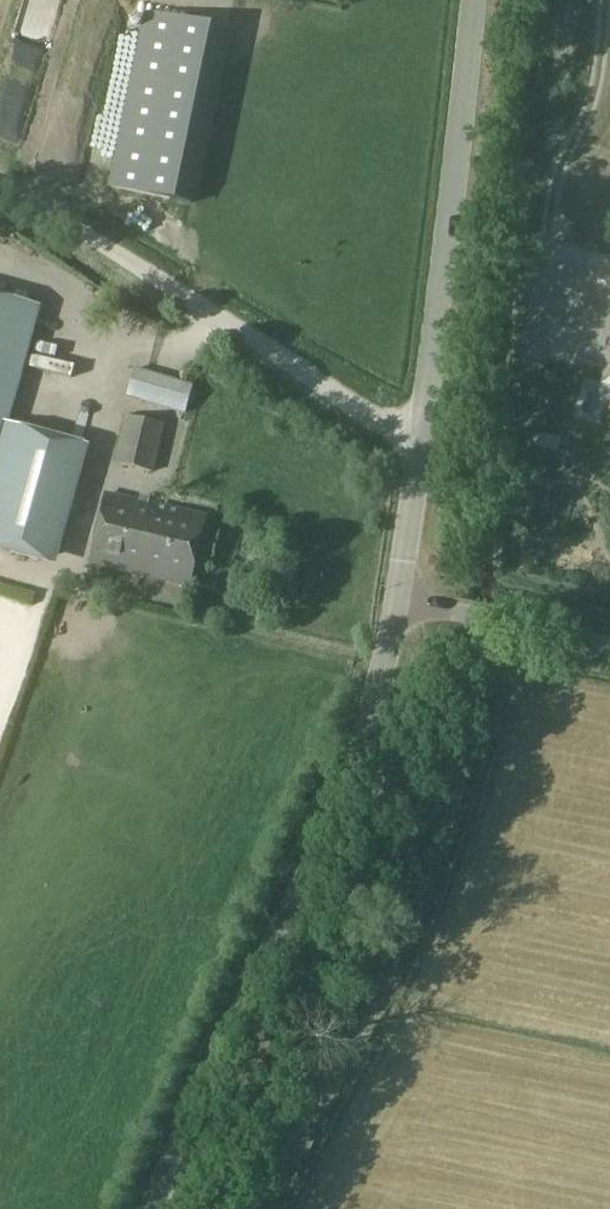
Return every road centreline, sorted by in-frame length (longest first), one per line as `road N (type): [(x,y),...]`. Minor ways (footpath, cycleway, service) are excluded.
road 1 (tertiary): [(150,1208),(362,747),(396,599)]
road 2 (tertiary): [(396,599),(472,0)]
road 3 (track): [(421,439),(391,433),(0,182)]
road 4 (unclassified): [(609,647),(396,599)]

